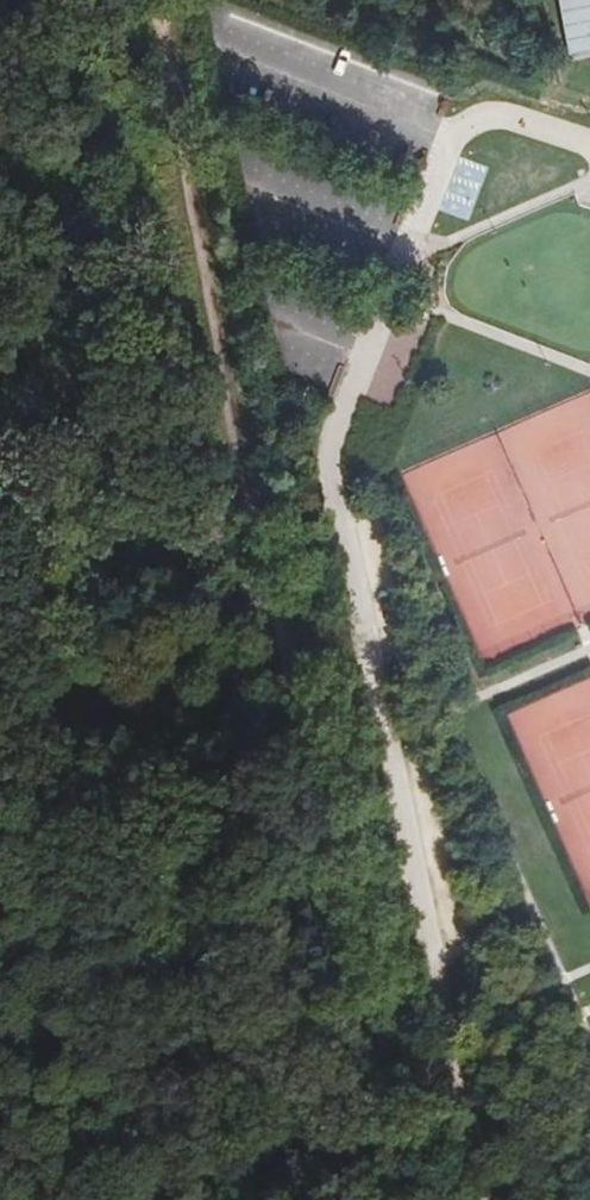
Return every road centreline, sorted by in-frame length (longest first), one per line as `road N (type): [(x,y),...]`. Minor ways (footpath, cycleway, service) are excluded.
road 1 (track): [(137,0),(372,1199)]
road 2 (motorway): [(388,0),(522,667),(589,1109)]
road 3 (motorway): [(589,964),(545,662),(421,0)]
road 4 (track): [(589,147),(515,116),(459,124)]

